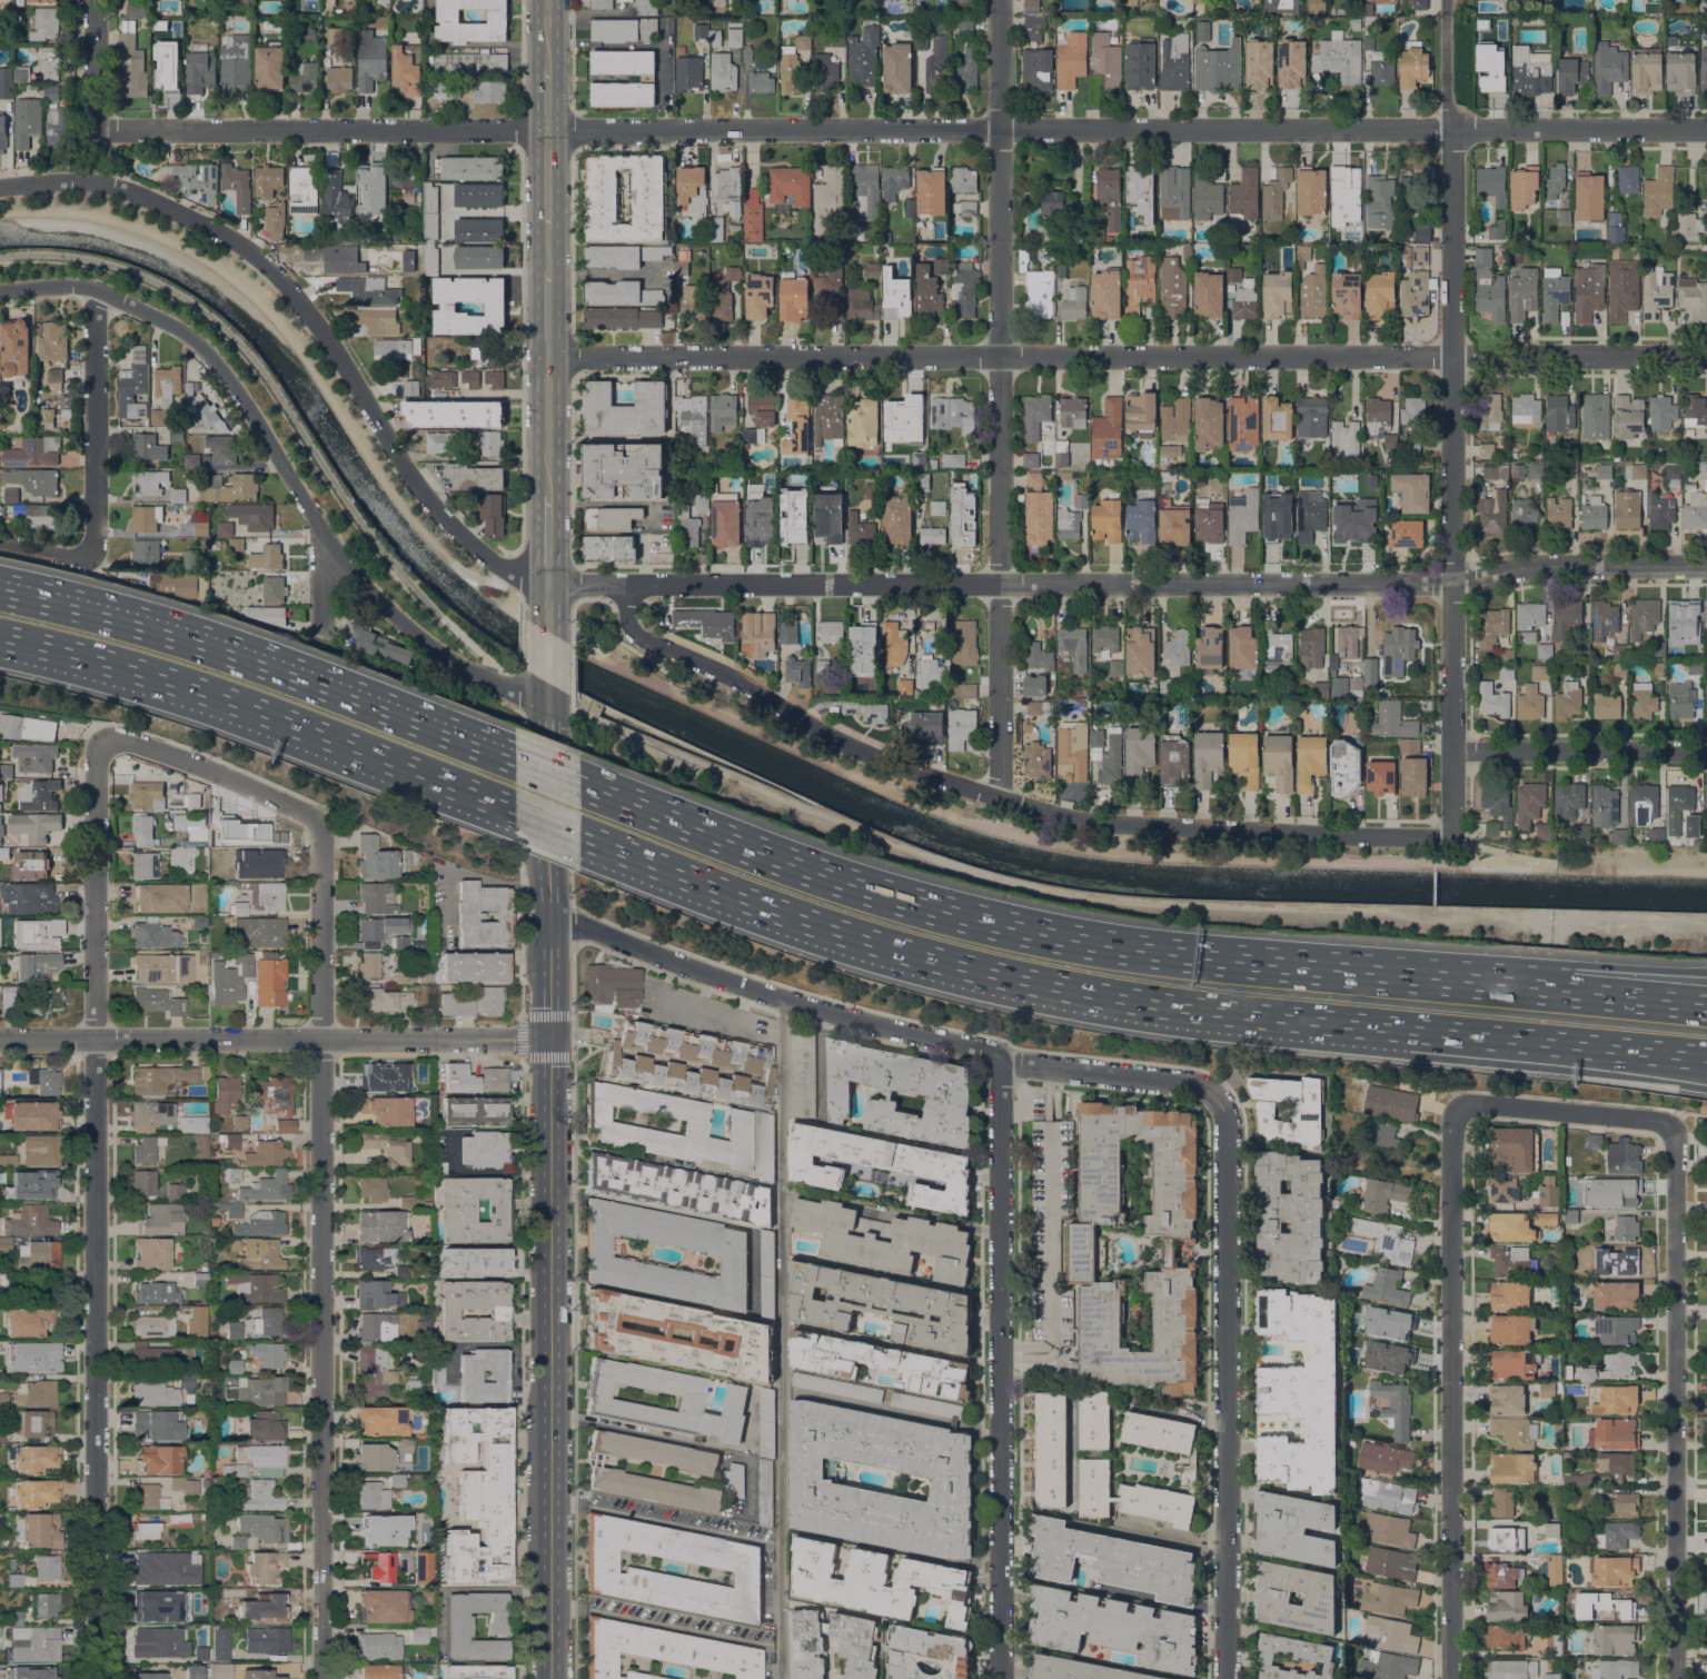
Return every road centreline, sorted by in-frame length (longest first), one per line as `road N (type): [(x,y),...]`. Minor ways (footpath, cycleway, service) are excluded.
road 1 (residential): [(1706,128),(93,129)]
road 2 (residential): [(547,356),(1706,355)]
road 3 (residential): [(320,1678),(322,828),(312,816),(119,738),(105,739)]
road 4 (residential): [(1706,565),(1534,566),(1431,584),(626,584)]
road 5 (motorway): [(583,837),(832,928),(1038,983),(1202,1011),(1522,1037)]
road 6 (residential): [(95,1678),(97,754),(105,739)]
road 7 (residential): [(1449,833),(1127,824),(1020,805),(835,739),(639,635),(628,620),(626,584)]
road 8 (motorway): [(1440,981),(1237,962),(1004,924),(815,867),(580,779)]
road 9 (residential): [(1449,833),(1446,0)]
road 10 (residential): [(996,797),(1000,0)]
road 11 (residential): [(547,699),(451,660),(368,589),(211,357),(179,328),(96,287),(0,290)]
road 12 (residential): [(547,578),(502,567),(435,509),(320,329),(266,264),(209,227),(112,185),(0,186)]
road 13 (residential): [(1211,1094),(1190,1083),(1019,1063),(782,999),(549,921)]
road 14 (secondary): [(548,1039),(549,1678)]
road 15 (residential): [(1000,1678),(999,1057)]
road 16 (residential): [(1211,1094),(1223,1115),(1224,1678)]
road 17 (residential): [(1451,1678),(1457,1107)]
road 18 (residential): [(1675,1678),(1675,1139),(1668,1124)]
road 19 (motorway): [(0,640),(169,683),(512,809)]
road 20 (motorway): [(512,754),(281,665),(0,589)]
road 21 (residential): [(319,1039),(0,1039)]
road 22 (motorway): [(1706,1007),(1440,981)]
road 23 (motorway): [(1706,971),(1574,964),(1440,981)]
road 24 (residential): [(87,552),(96,535),(96,287)]
road 25 (residential): [(1706,754),(1452,749)]
road 26 (residential): [(548,1039),(319,1039)]
road 27 (residential): [(1668,1124),(1470,1102),(1457,1107)]
road 28 (motorway): [(1522,1037),(1706,1082)]
road 29 (secondary): [(547,699),(548,885)]
road 30 (motorway): [(1522,1037),(1706,1056)]
road 31 (residential): [(93,180),(93,0)]
road 32 (secondary): [(547,356),(547,495)]

